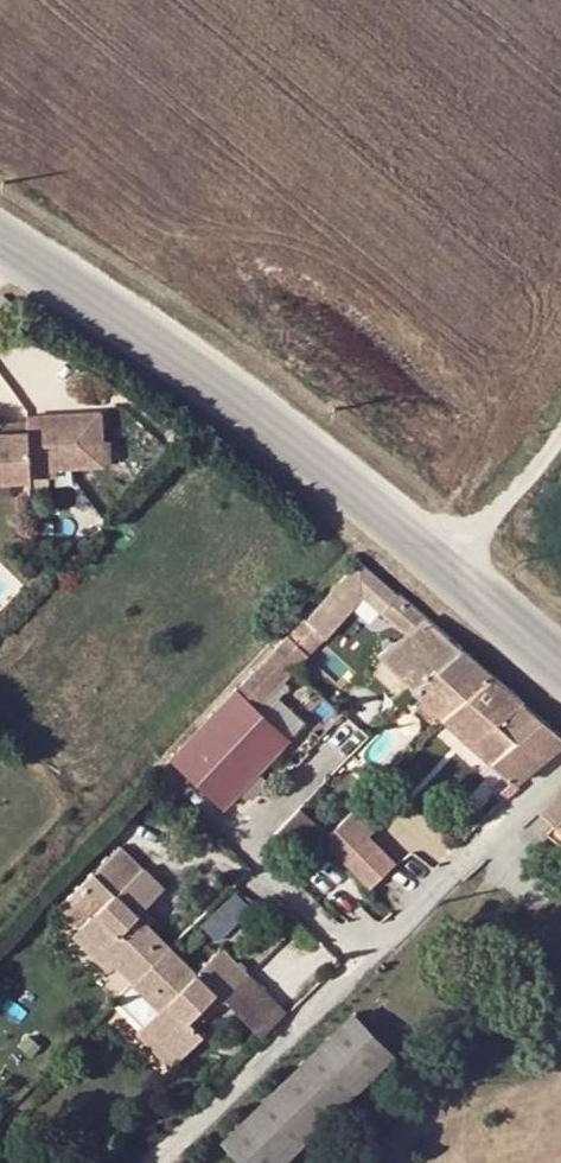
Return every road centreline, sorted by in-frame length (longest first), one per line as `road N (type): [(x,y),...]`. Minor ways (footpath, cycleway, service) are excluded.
road 1 (residential): [(129,1162),(560,750)]
road 2 (tertiary): [(0,240),(115,316),(445,570)]
road 3 (residential): [(445,570),(529,469),(560,393)]
road 4 (tertiary): [(445,570),(560,668)]

